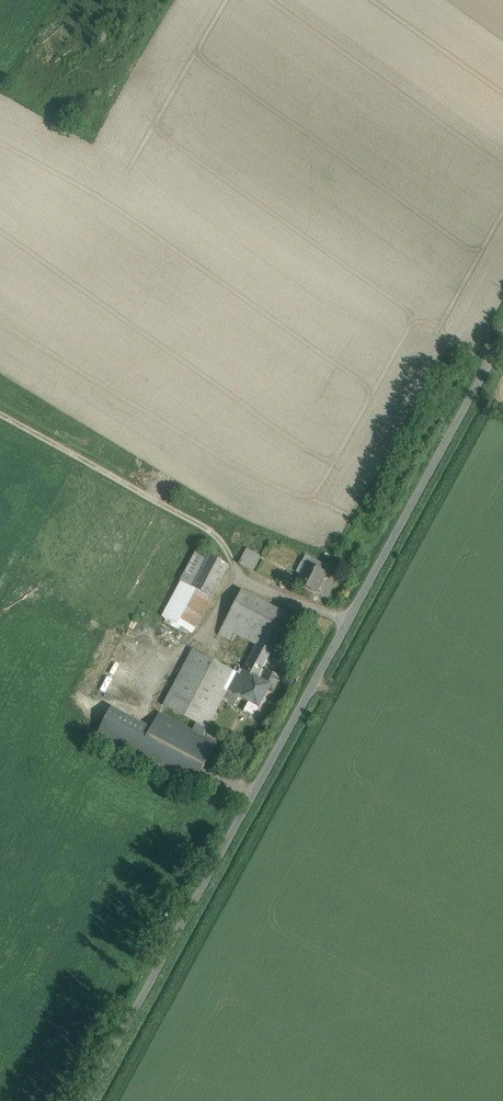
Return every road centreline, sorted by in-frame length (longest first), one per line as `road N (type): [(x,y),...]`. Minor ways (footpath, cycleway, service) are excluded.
road 1 (unclassified): [(502,338),(87,1100)]
road 2 (track): [(0,414),(211,530),(240,580)]

